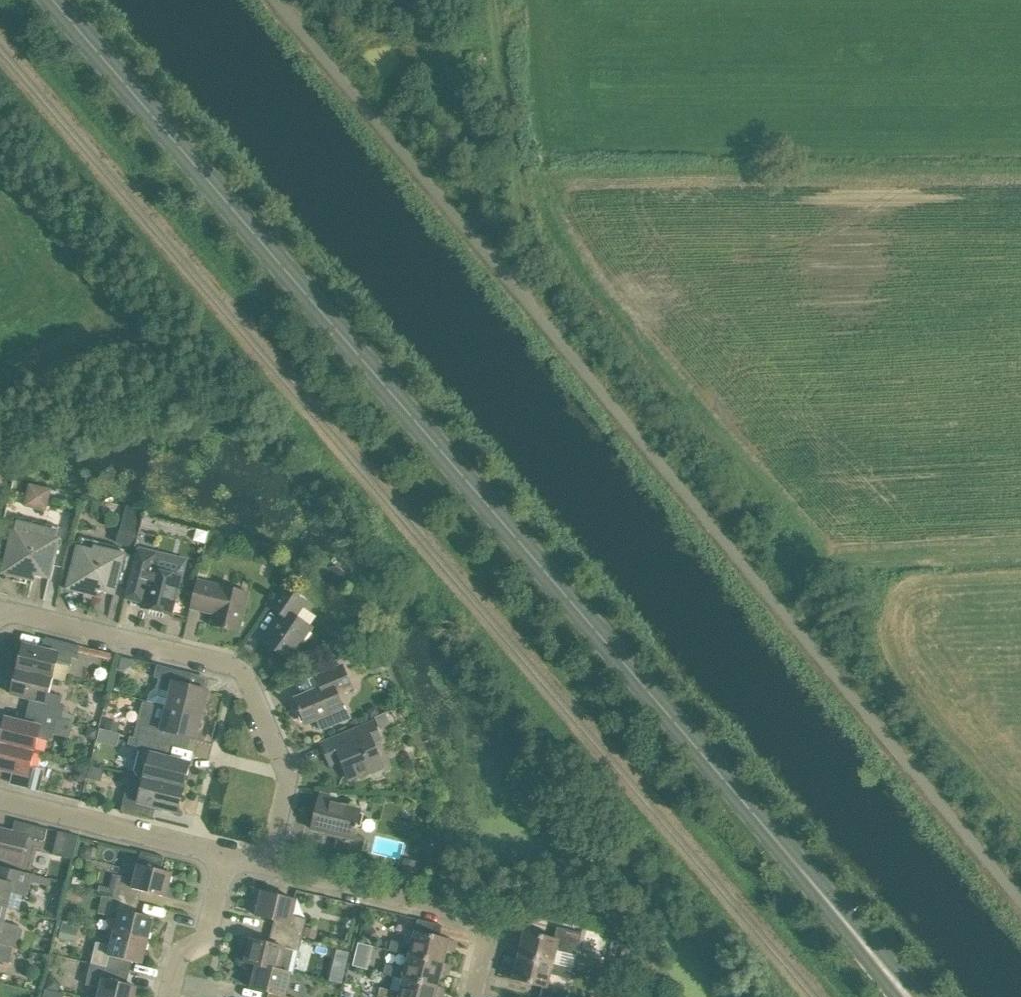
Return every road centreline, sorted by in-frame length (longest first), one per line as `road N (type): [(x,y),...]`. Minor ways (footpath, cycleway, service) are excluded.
road 1 (primary): [(909,996),(50,0)]
road 2 (unclassified): [(306,37),(1020,899)]
road 3 (residential): [(267,867),(285,773),(239,669),(0,612)]
road 4 (residential): [(469,996),(488,924),(267,867)]
road 5 (residential): [(224,856),(0,800)]
road 6 (residential): [(168,996),(176,962),(205,940),(224,856)]

